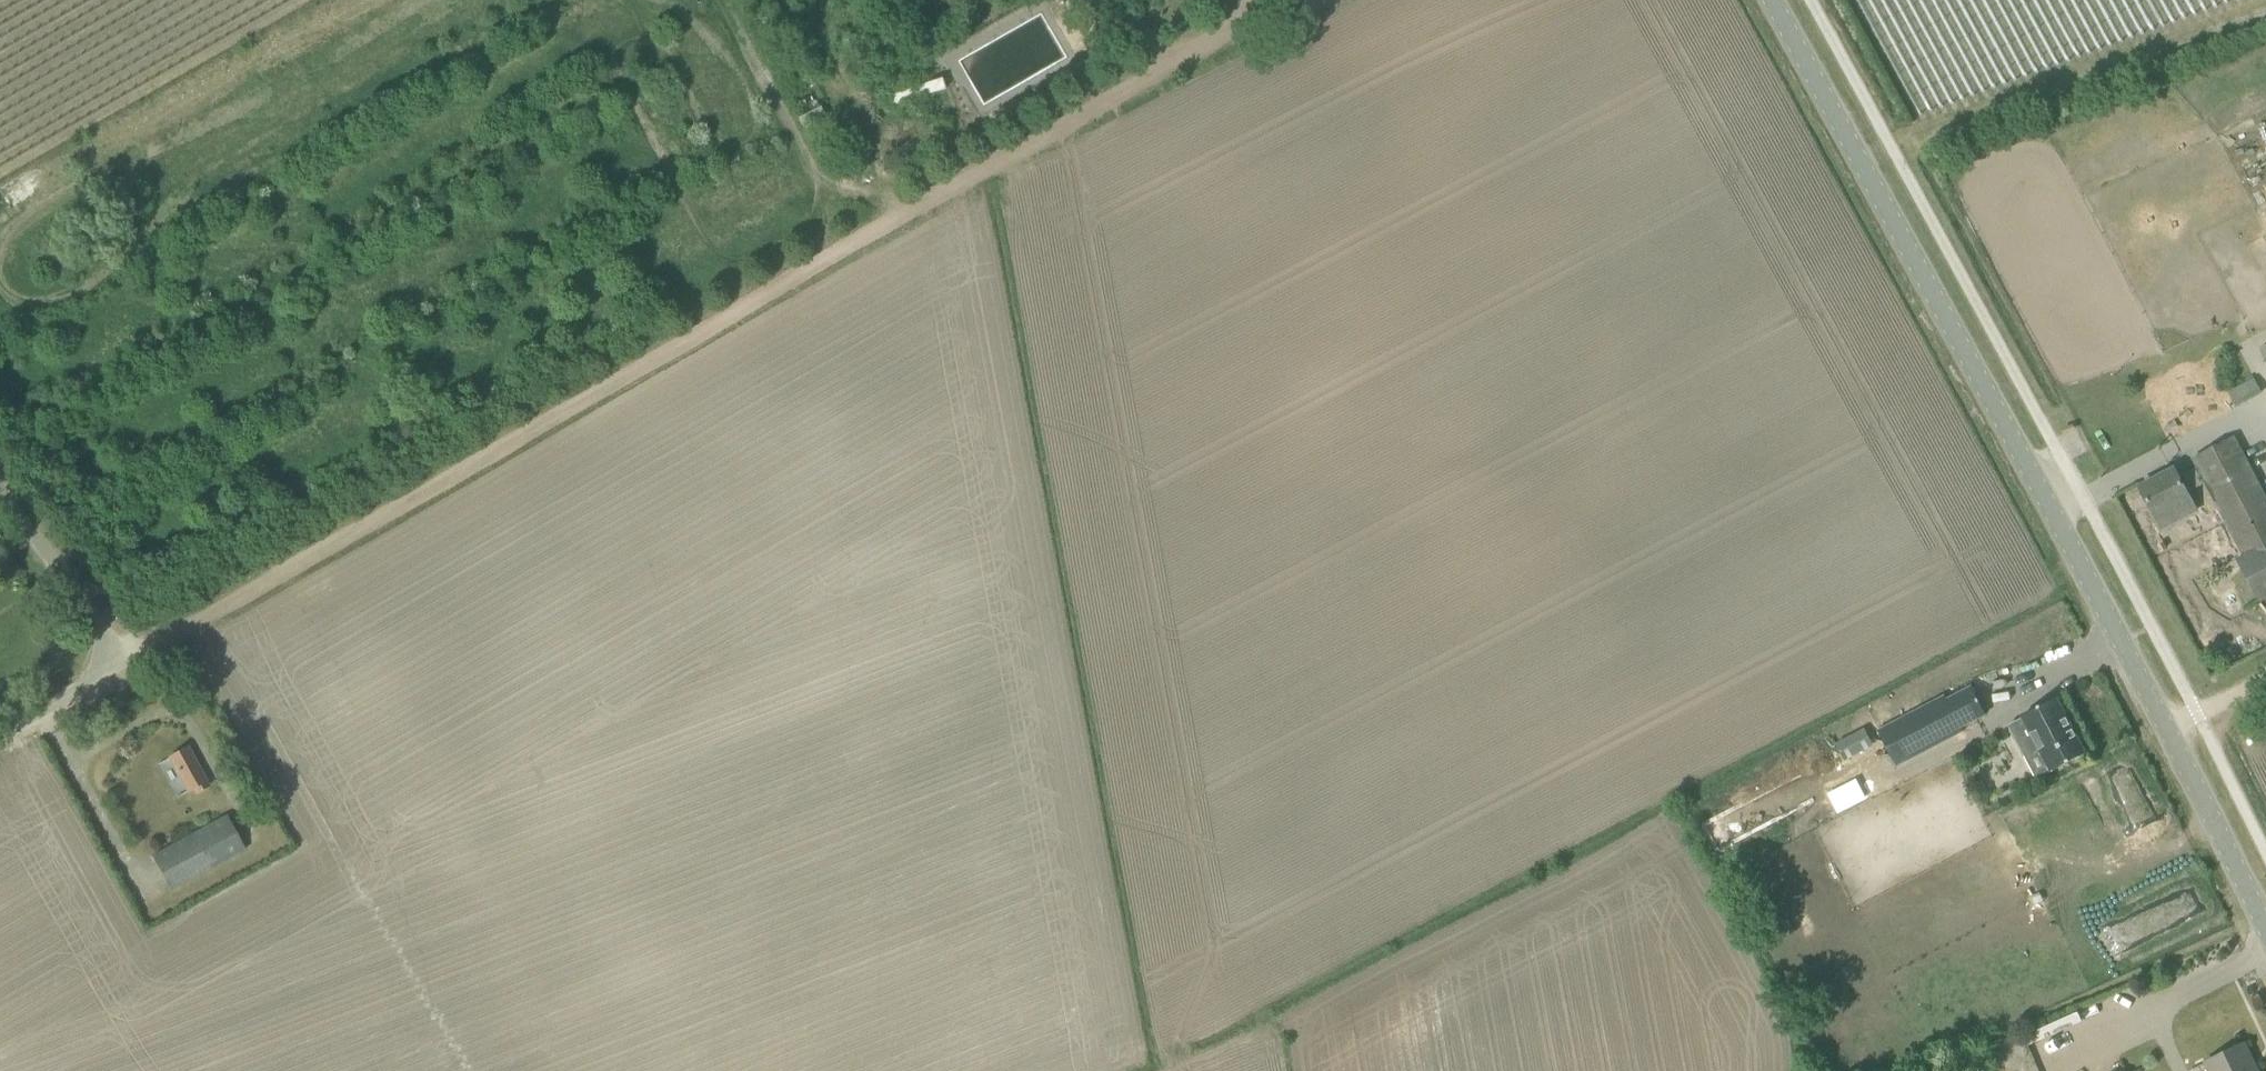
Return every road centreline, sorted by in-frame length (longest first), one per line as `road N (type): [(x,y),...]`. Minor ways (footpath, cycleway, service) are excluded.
road 1 (track): [(129,659),(832,257),(1304,0)]
road 2 (tertiary): [(2265,926),(1773,0)]
road 3 (unclassified): [(0,734),(129,659),(0,487)]

